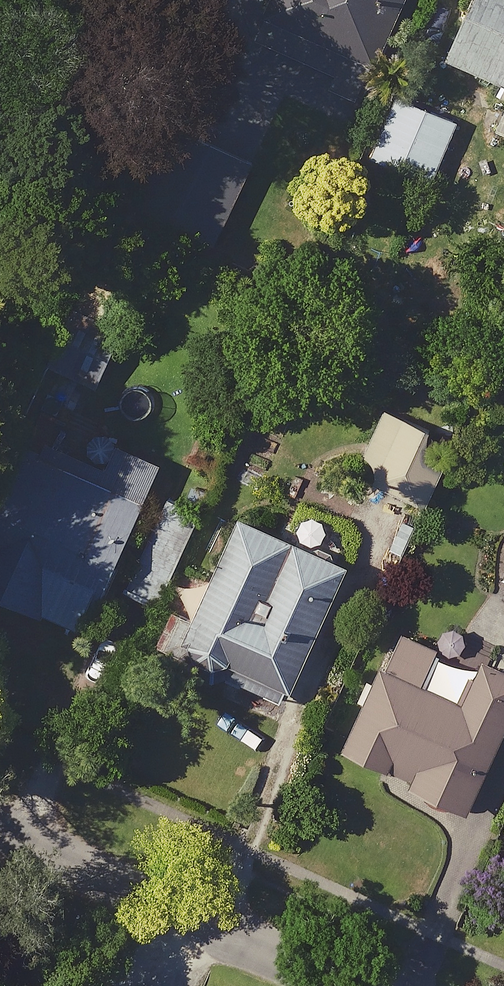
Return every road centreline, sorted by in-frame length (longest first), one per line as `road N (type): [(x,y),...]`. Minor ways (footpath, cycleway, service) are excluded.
road 1 (residential): [(0,826),(344,985)]

